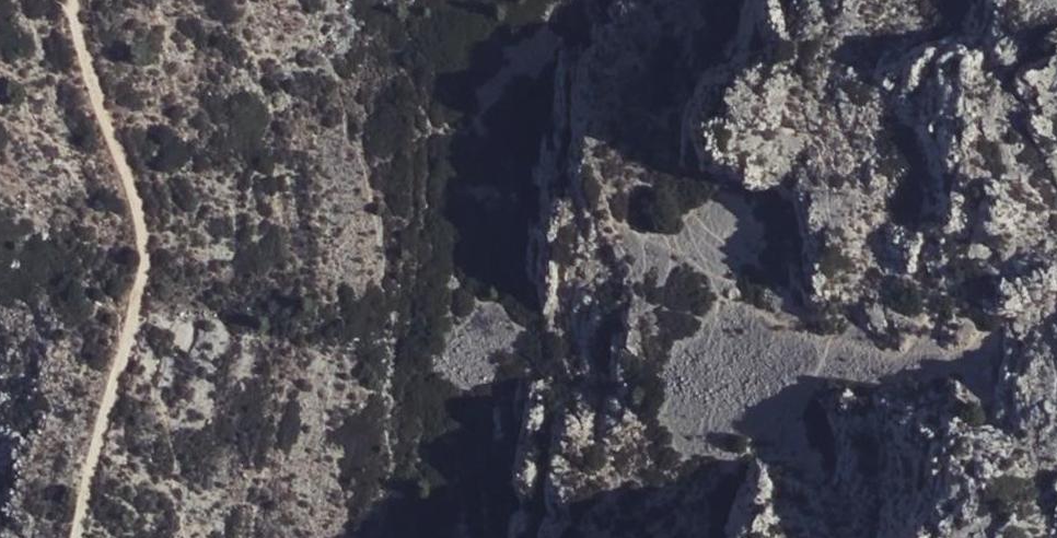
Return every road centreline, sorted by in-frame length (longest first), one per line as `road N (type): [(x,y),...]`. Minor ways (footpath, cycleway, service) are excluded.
road 1 (track): [(72,0),(80,50),(141,224),(142,259),(72,537)]

